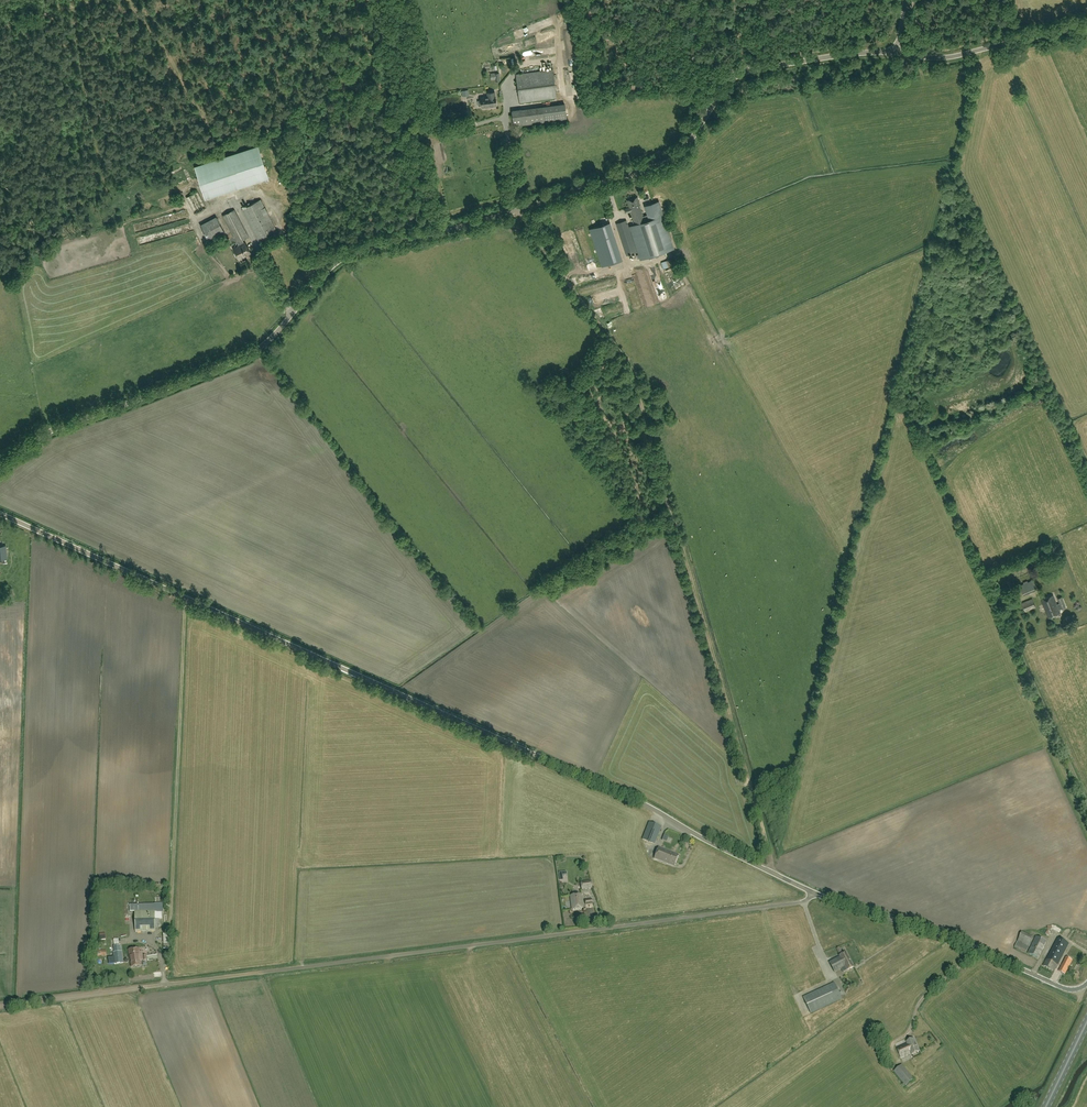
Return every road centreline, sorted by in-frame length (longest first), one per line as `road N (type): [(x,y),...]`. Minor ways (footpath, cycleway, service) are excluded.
road 1 (unclassified): [(0,468),(48,434),(260,349),(339,261),(359,251),(670,161),(741,73),(897,53)]
road 2 (tertiary): [(813,893),(650,806),(0,514)]
road 3 (track): [(519,210),(633,372),(775,875)]
road 4 (unclassified): [(144,988),(749,910),(810,900),(813,893)]
road 5 (track): [(158,932),(172,914),(187,599)]
road 6 (tertiary): [(1086,983),(1064,988),(956,939),(813,893)]
road 7 (track): [(354,0),(377,101),(418,134),(507,115)]
road 8 (unclassified): [(897,53),(952,56),(1086,27)]
road 9 (track): [(741,73),(571,96)]
road 10 (track): [(0,1007),(144,988)]
road 11 (track): [(978,949),(924,996),(908,1034),(896,1041)]

